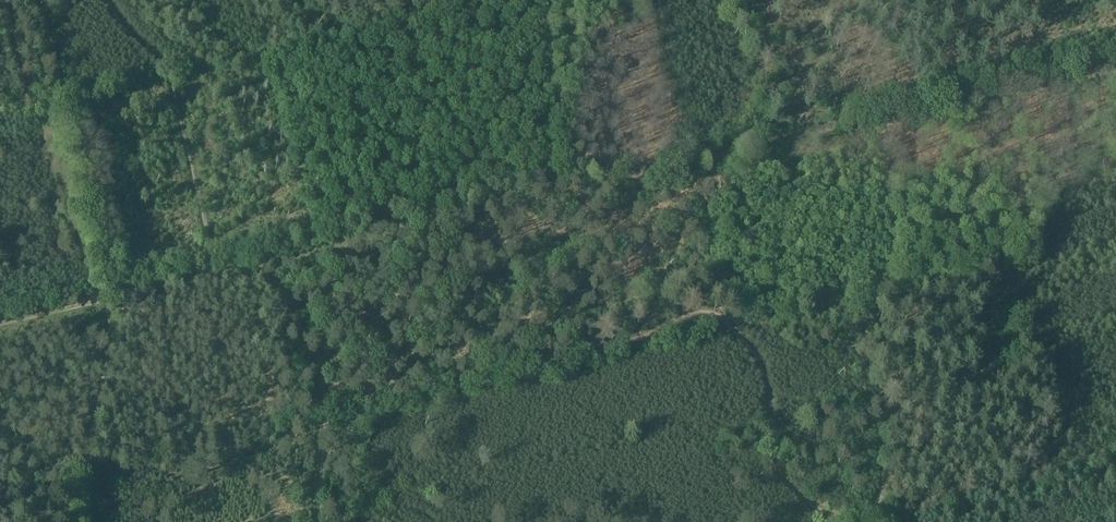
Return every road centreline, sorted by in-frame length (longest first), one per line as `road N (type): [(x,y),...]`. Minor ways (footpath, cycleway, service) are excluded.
road 1 (track): [(89,521),(80,473),(110,297),(42,0)]
road 2 (track): [(0,324),(253,268)]
road 3 (track): [(321,521),(323,386),(311,329)]

